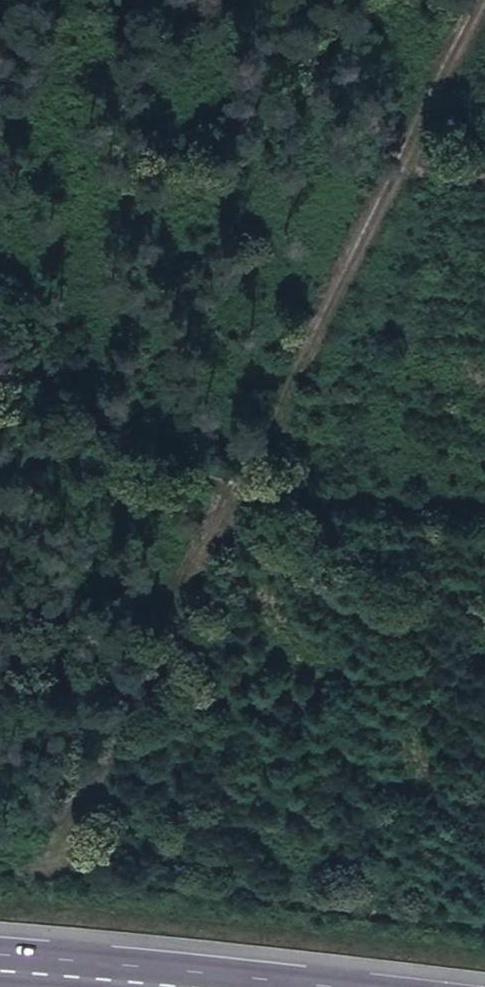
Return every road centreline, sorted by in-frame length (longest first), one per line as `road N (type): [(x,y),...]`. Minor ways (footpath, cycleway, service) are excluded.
road 1 (track): [(484,0),(59,850)]
road 2 (track): [(0,358),(241,478),(484,512)]
road 3 (motorway): [(198,986),(0,950)]

